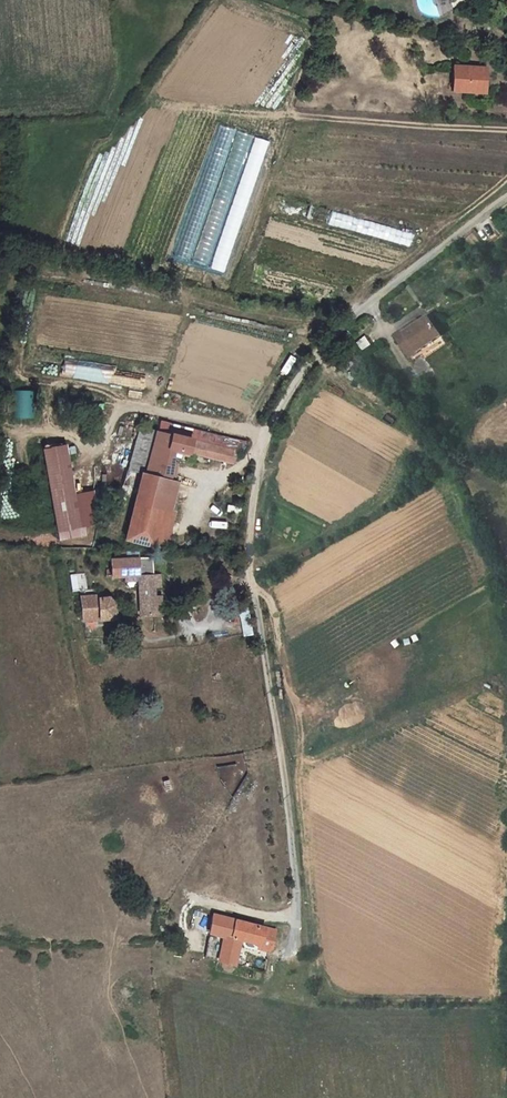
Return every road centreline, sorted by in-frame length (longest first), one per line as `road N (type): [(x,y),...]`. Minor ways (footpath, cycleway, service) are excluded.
road 1 (residential): [(506,199),(326,342),(276,417),(264,450),(253,586),(286,777),(298,916)]
road 2 (track): [(253,586),(270,599),(298,715),(297,773),(321,976),(351,999),(494,999)]
road 3 (track): [(277,114),(506,129)]

